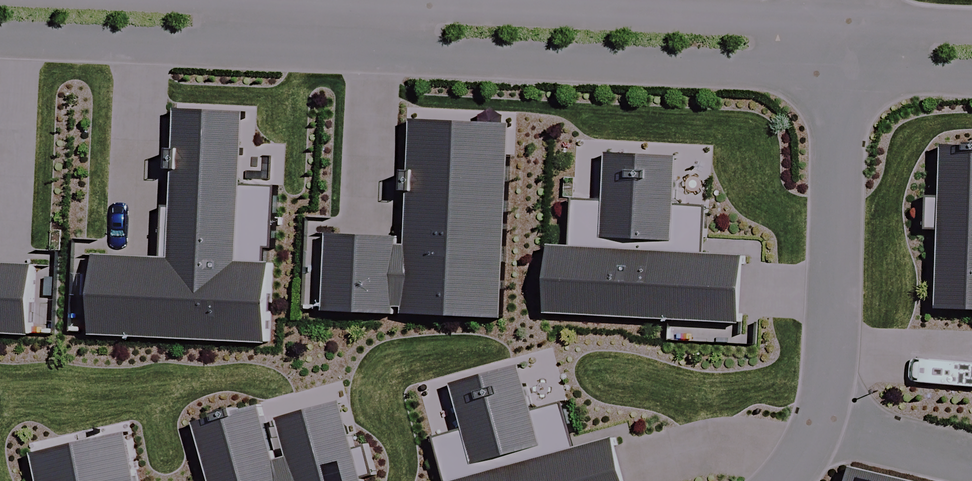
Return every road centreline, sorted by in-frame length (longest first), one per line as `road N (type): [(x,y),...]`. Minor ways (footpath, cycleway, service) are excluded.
road 1 (residential): [(841,75),(0,42)]
road 2 (residential): [(272,0),(843,20)]
road 3 (residential): [(787,480),(821,426),(836,337),(841,75)]
road 4 (residential): [(971,80),(841,75)]
road 5 (residential): [(843,20),(971,25)]

